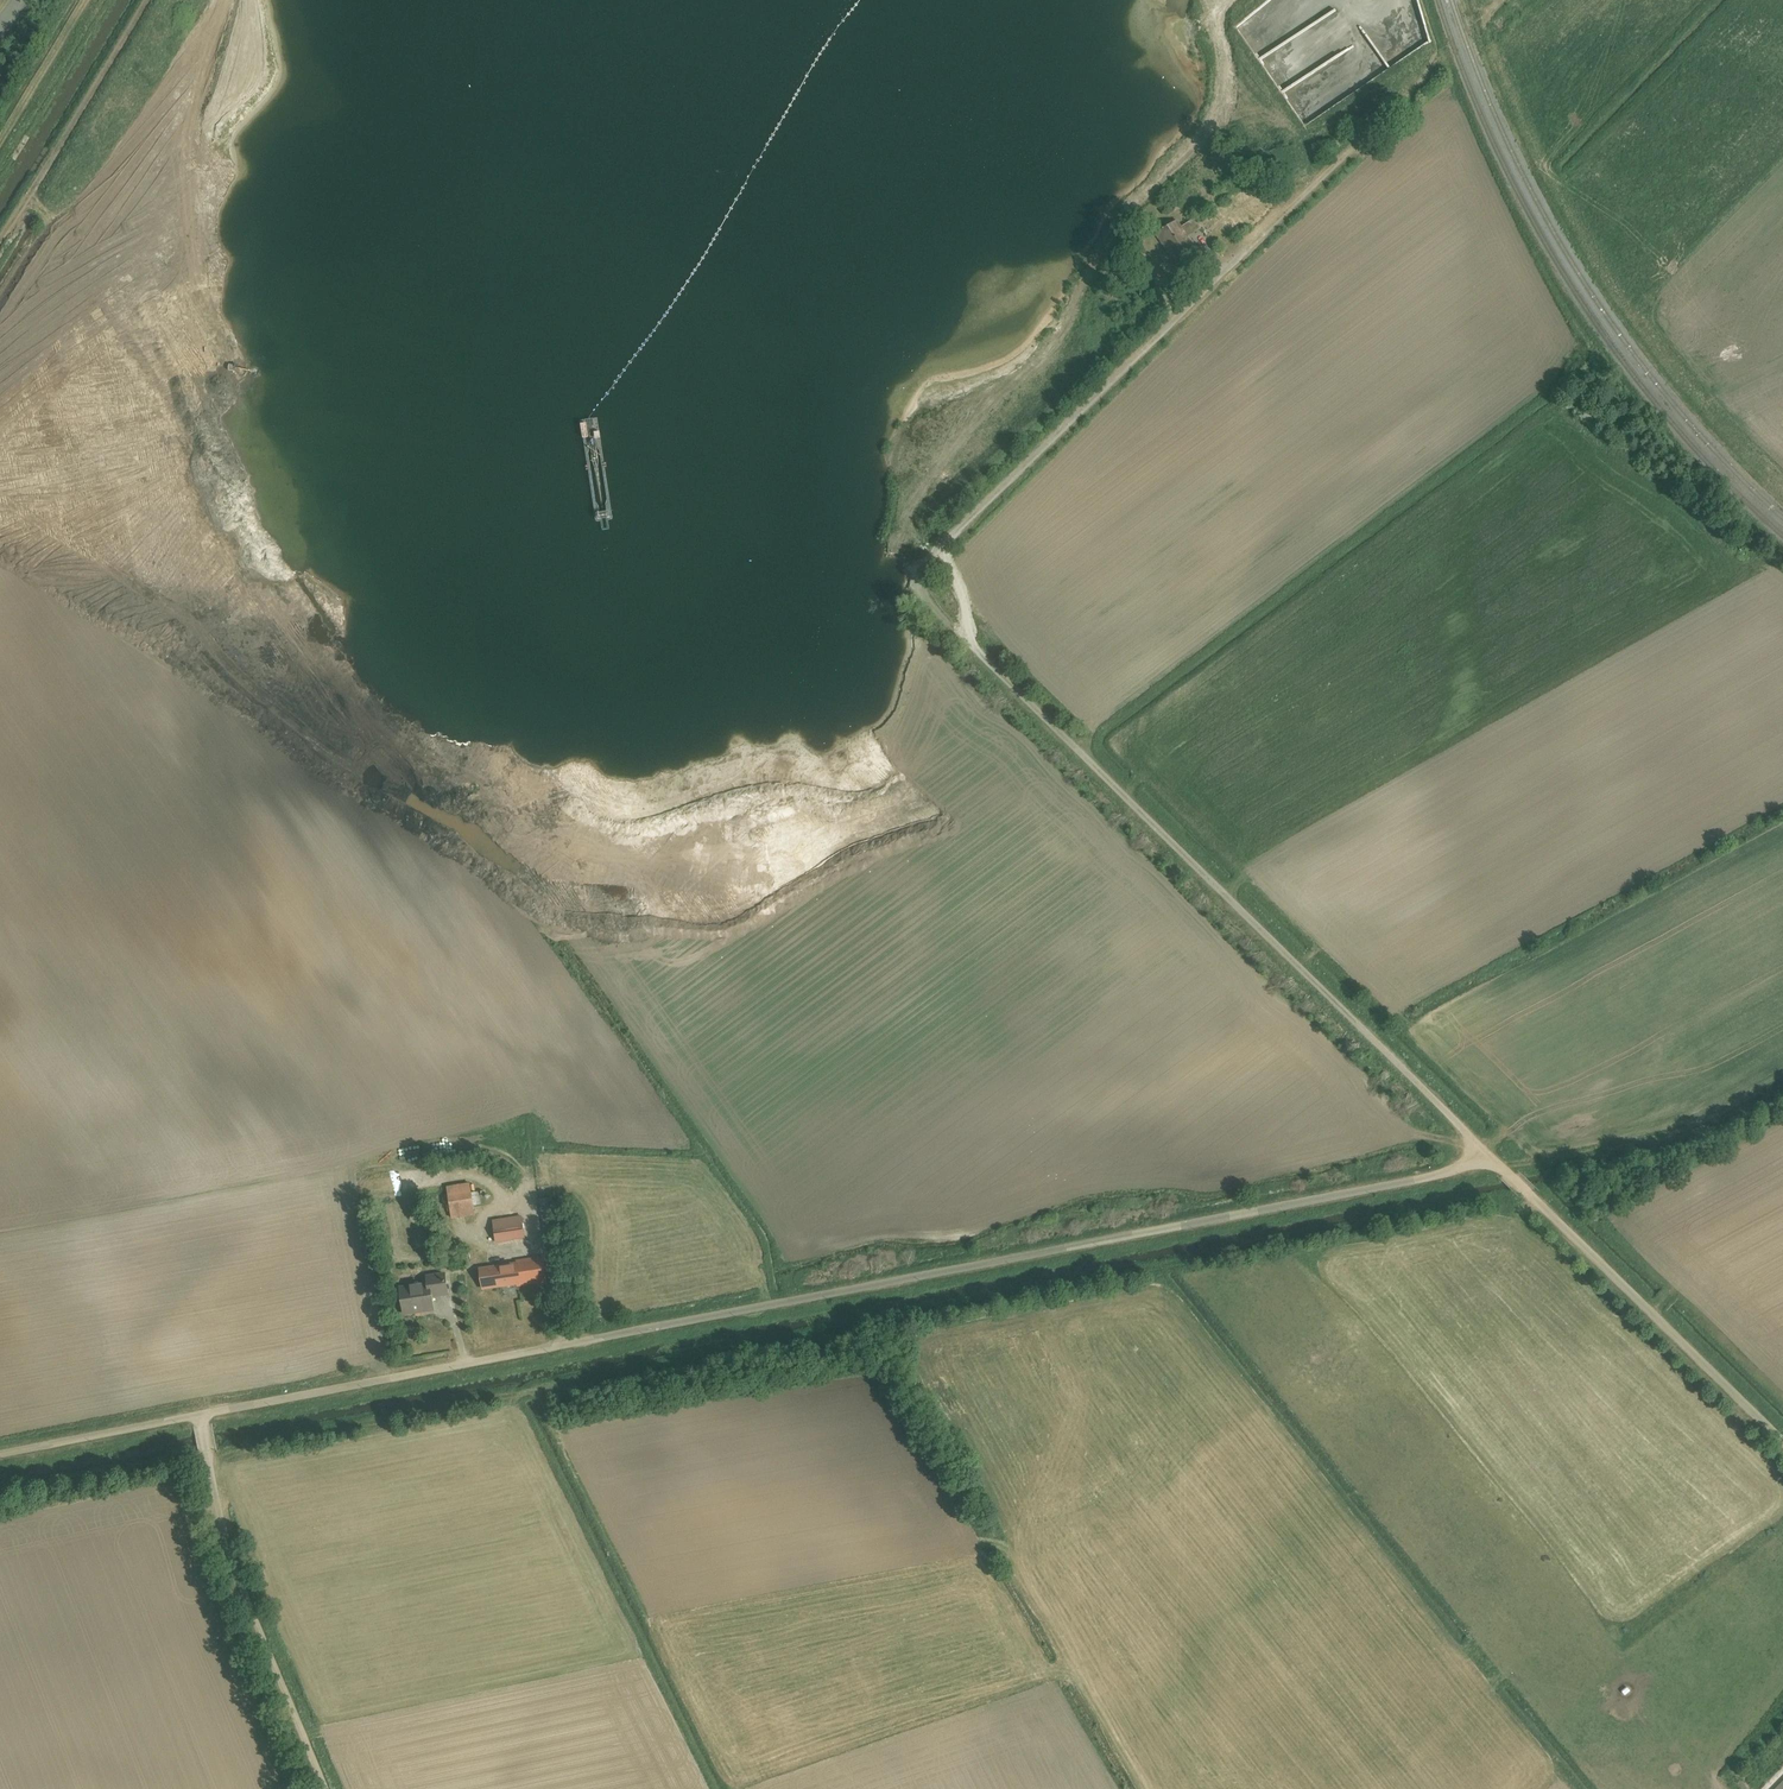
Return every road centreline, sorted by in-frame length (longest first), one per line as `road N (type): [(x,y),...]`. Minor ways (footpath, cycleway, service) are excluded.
road 1 (residential): [(1491,1158),(936,611),(919,577),(929,559),(1436,65)]
road 2 (unclassified): [(1491,1158),(1428,1179),(192,1413)]
road 3 (residential): [(1782,1442),(1491,1158)]
road 4 (unclassified): [(331,1788),(216,1511),(192,1413)]
road 5 (unclassified): [(192,1413),(0,1450)]

